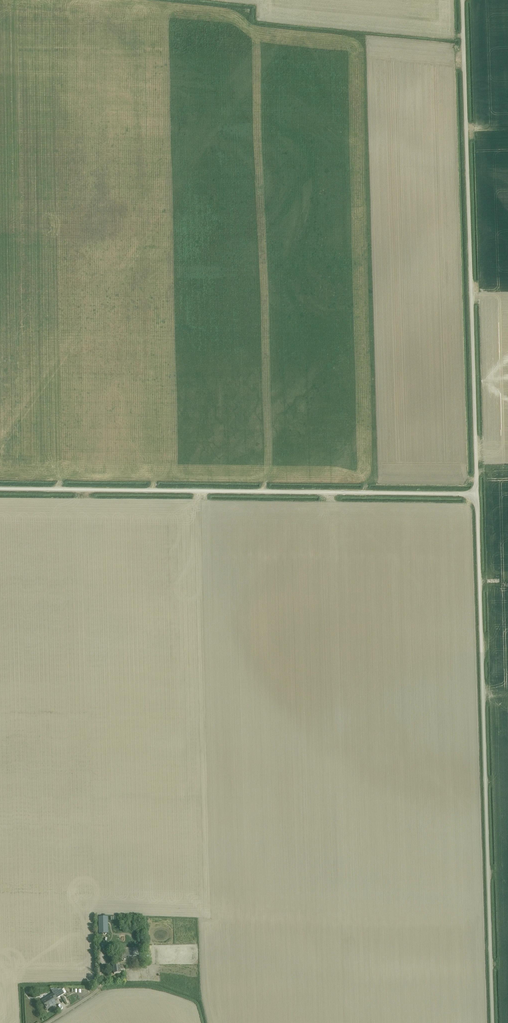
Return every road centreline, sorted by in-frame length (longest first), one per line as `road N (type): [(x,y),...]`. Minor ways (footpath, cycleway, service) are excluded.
road 1 (unclassified): [(495,1022),(477,494)]
road 2 (unclassified): [(477,494),(462,0)]
road 3 (unclassified): [(0,489),(477,494)]

